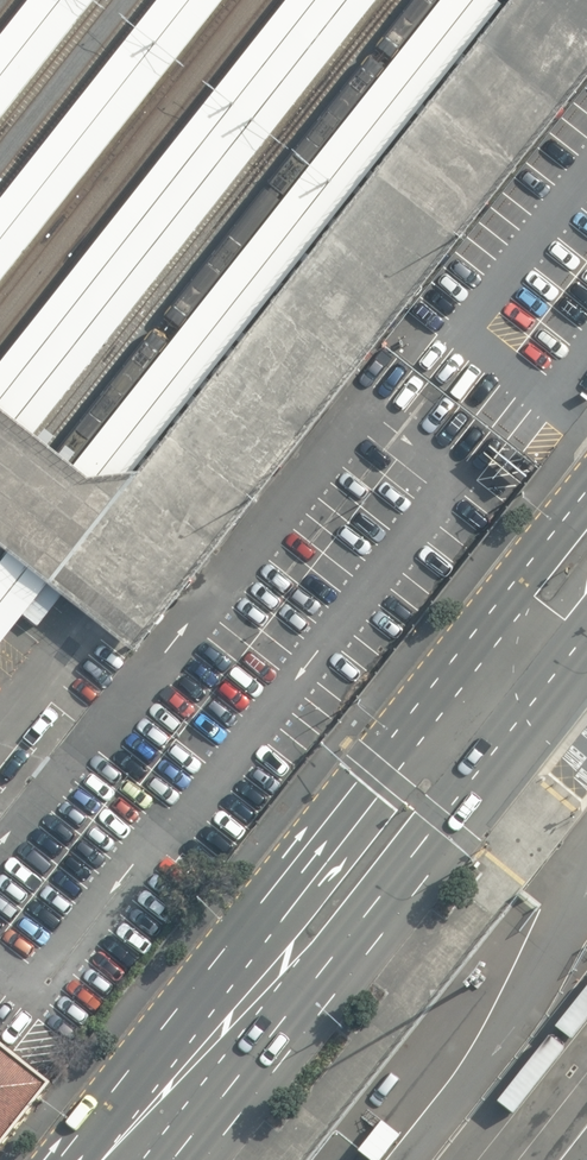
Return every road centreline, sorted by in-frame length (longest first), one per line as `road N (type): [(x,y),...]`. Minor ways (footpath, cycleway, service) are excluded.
road 1 (primary): [(59,1159),(586,493)]
road 2 (primary): [(586,631),(302,1004)]
road 3 (primary): [(302,1004),(181,1090),(124,1159)]
road 4 (primary): [(302,1004),(184,1159)]

